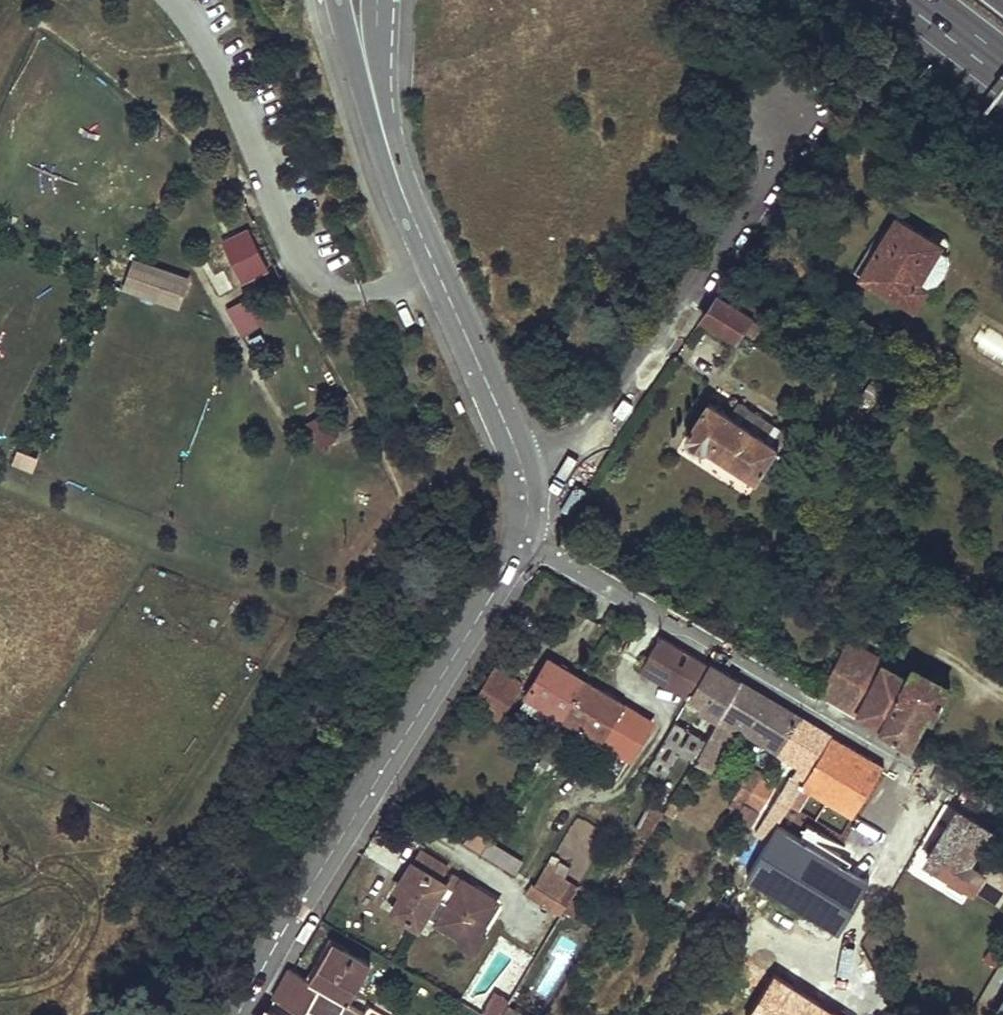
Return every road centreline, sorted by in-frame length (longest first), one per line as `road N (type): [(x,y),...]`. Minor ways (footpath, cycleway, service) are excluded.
road 1 (residential): [(1002,820),(524,536)]
road 2 (unclassified): [(241,1014),(524,536)]
road 3 (residential): [(788,116),(774,172),(624,396),(594,432),(521,465)]
road 4 (unclassified): [(521,465),(403,191),(380,117)]
road 5 (unclassified): [(341,0),(380,117)]

